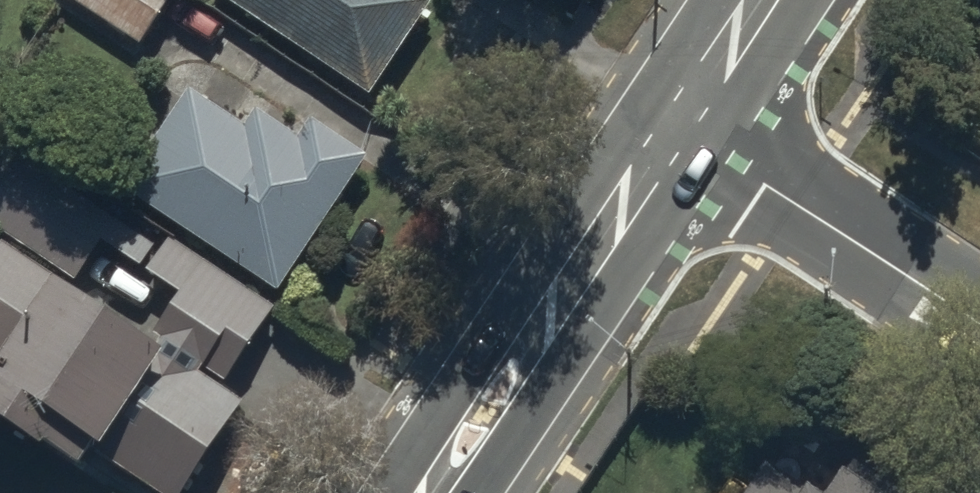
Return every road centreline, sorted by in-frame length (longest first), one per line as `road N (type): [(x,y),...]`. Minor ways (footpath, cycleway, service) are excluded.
road 1 (tertiary): [(686,113),(433,492)]
road 2 (tertiary): [(686,113),(979,322)]
road 3 (tertiary): [(762,0),(686,113)]

